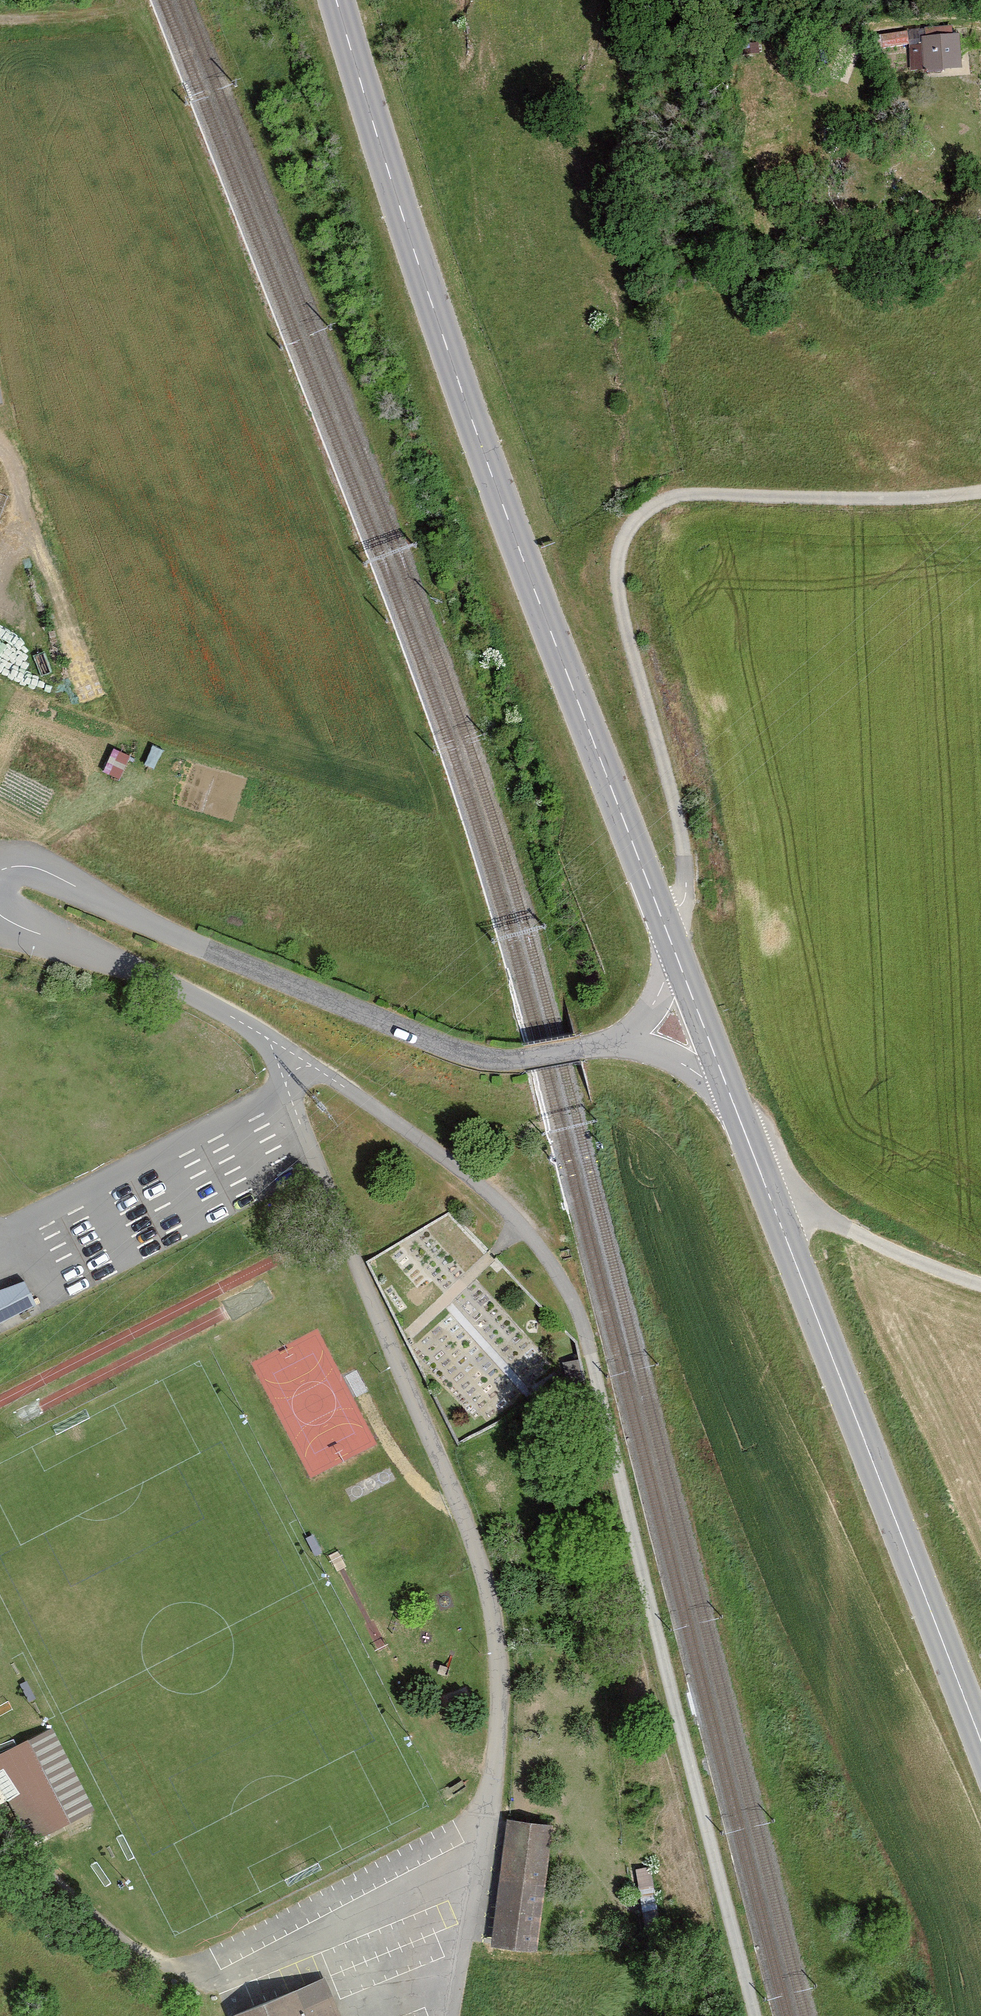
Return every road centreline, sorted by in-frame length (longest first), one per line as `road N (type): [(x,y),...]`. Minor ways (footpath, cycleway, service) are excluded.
road 1 (unclassified): [(289,1051),(484,1189),(532,1237),(574,1304),(757,2015)]
road 2 (primary): [(338,0),(482,452),(676,954)]
road 3 (residential): [(289,1051),(285,1087),(473,1536),(496,1612),(495,1783),(454,2015)]
road 4 (track): [(667,930),(686,889),(681,825),(624,621),(616,563),(634,516),(671,496),(980,492)]
road 5 (primary): [(730,1095),(980,1742)]
road 6 (unclassified): [(0,871),(48,873),(162,930),(470,1054),(526,1058),(613,1041)]
road 7 (residential): [(0,915),(140,967),(289,1051)]
road 8 (track): [(766,1187),(980,1285)]
road 9 (primary): [(676,954),(730,1095)]
road 10 (unclassified): [(613,1041),(667,1056),(730,1095)]
road 11 (track): [(0,14),(124,5)]

